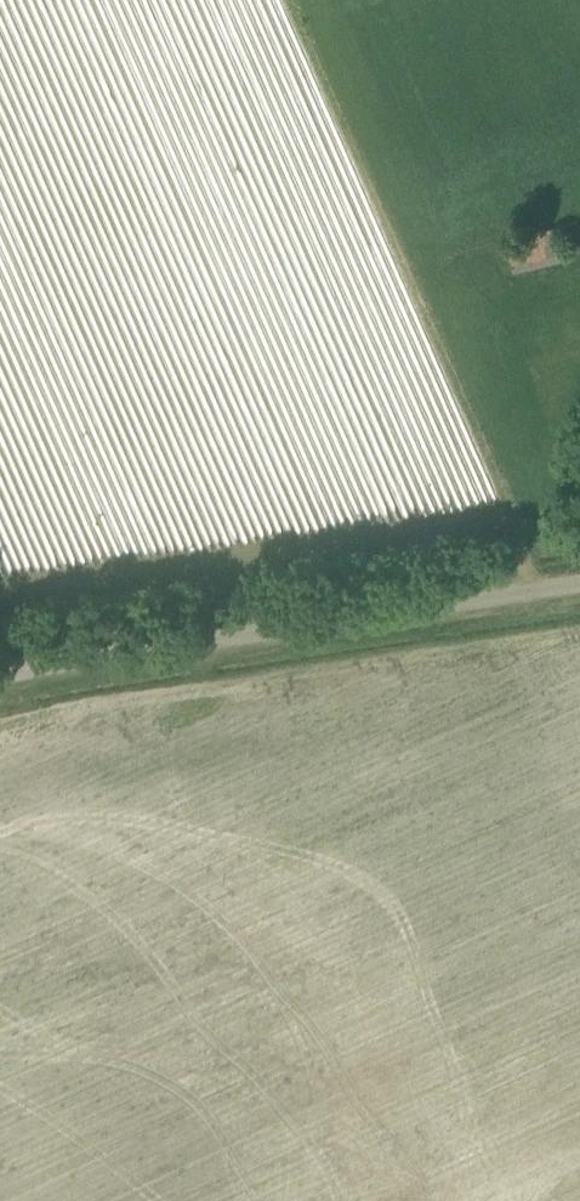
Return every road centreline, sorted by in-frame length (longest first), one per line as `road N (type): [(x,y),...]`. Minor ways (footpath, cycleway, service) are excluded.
road 1 (unclassified): [(579,588),(0,668)]

